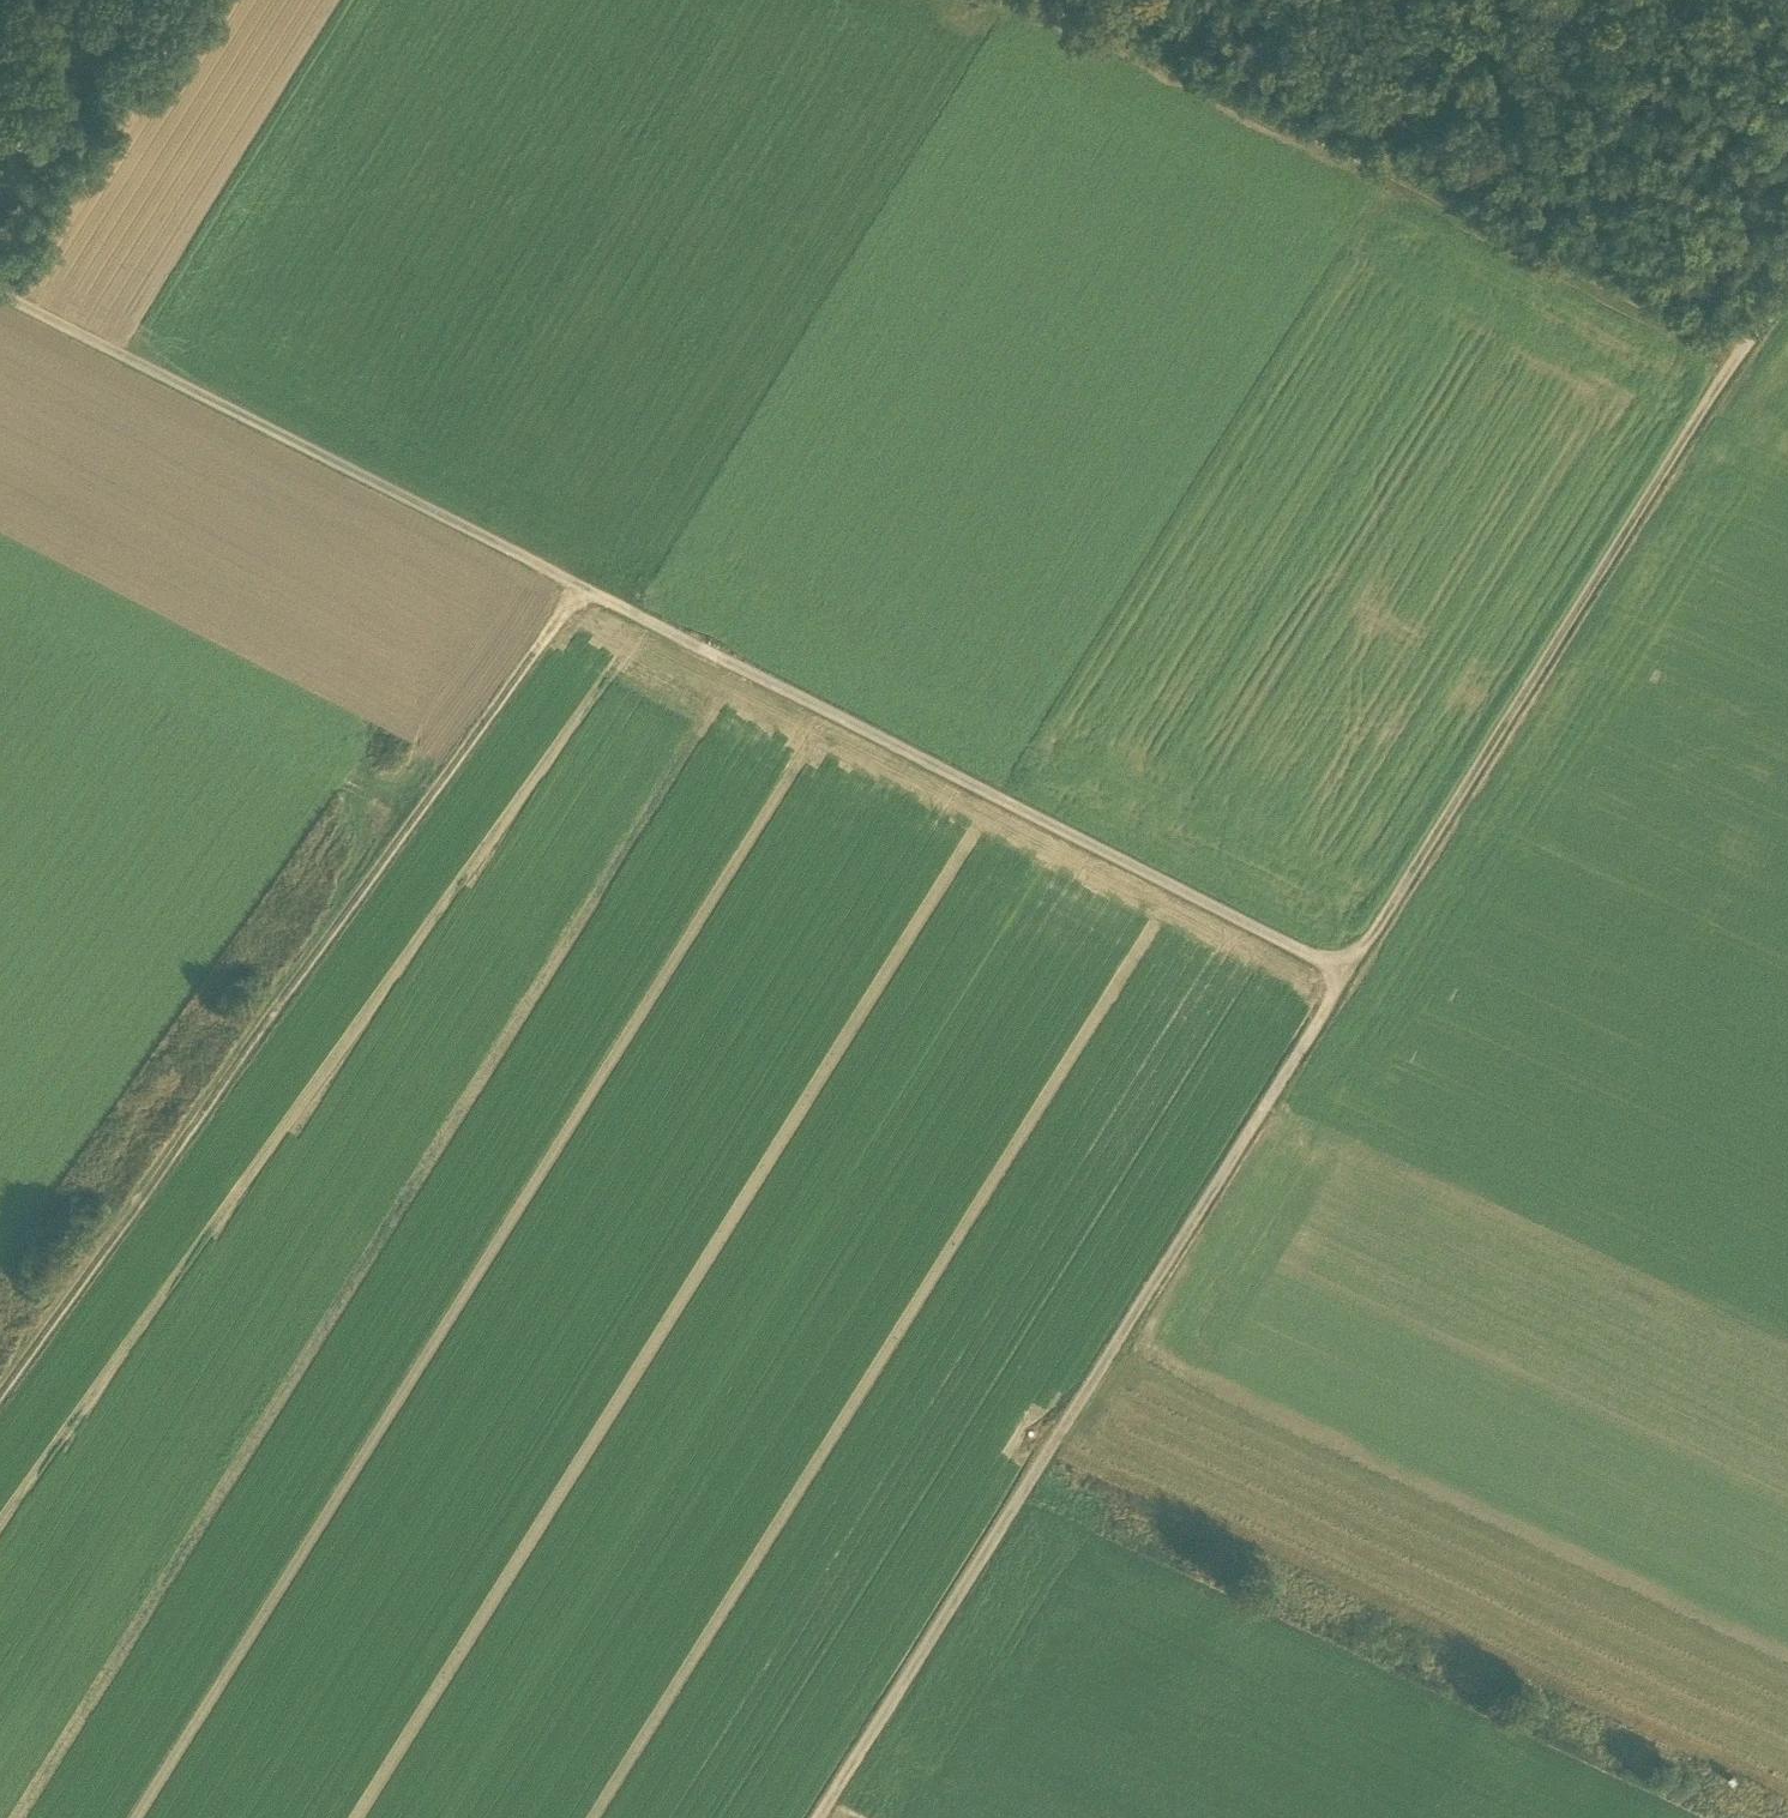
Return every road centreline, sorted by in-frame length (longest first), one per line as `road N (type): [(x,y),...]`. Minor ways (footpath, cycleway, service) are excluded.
road 1 (track): [(0,295),(1351,972),(1740,350)]
road 2 (track): [(581,588),(0,1400)]
road 3 (track): [(1351,972),(821,1817)]
road 4 (track): [(1044,0),(1740,350)]

